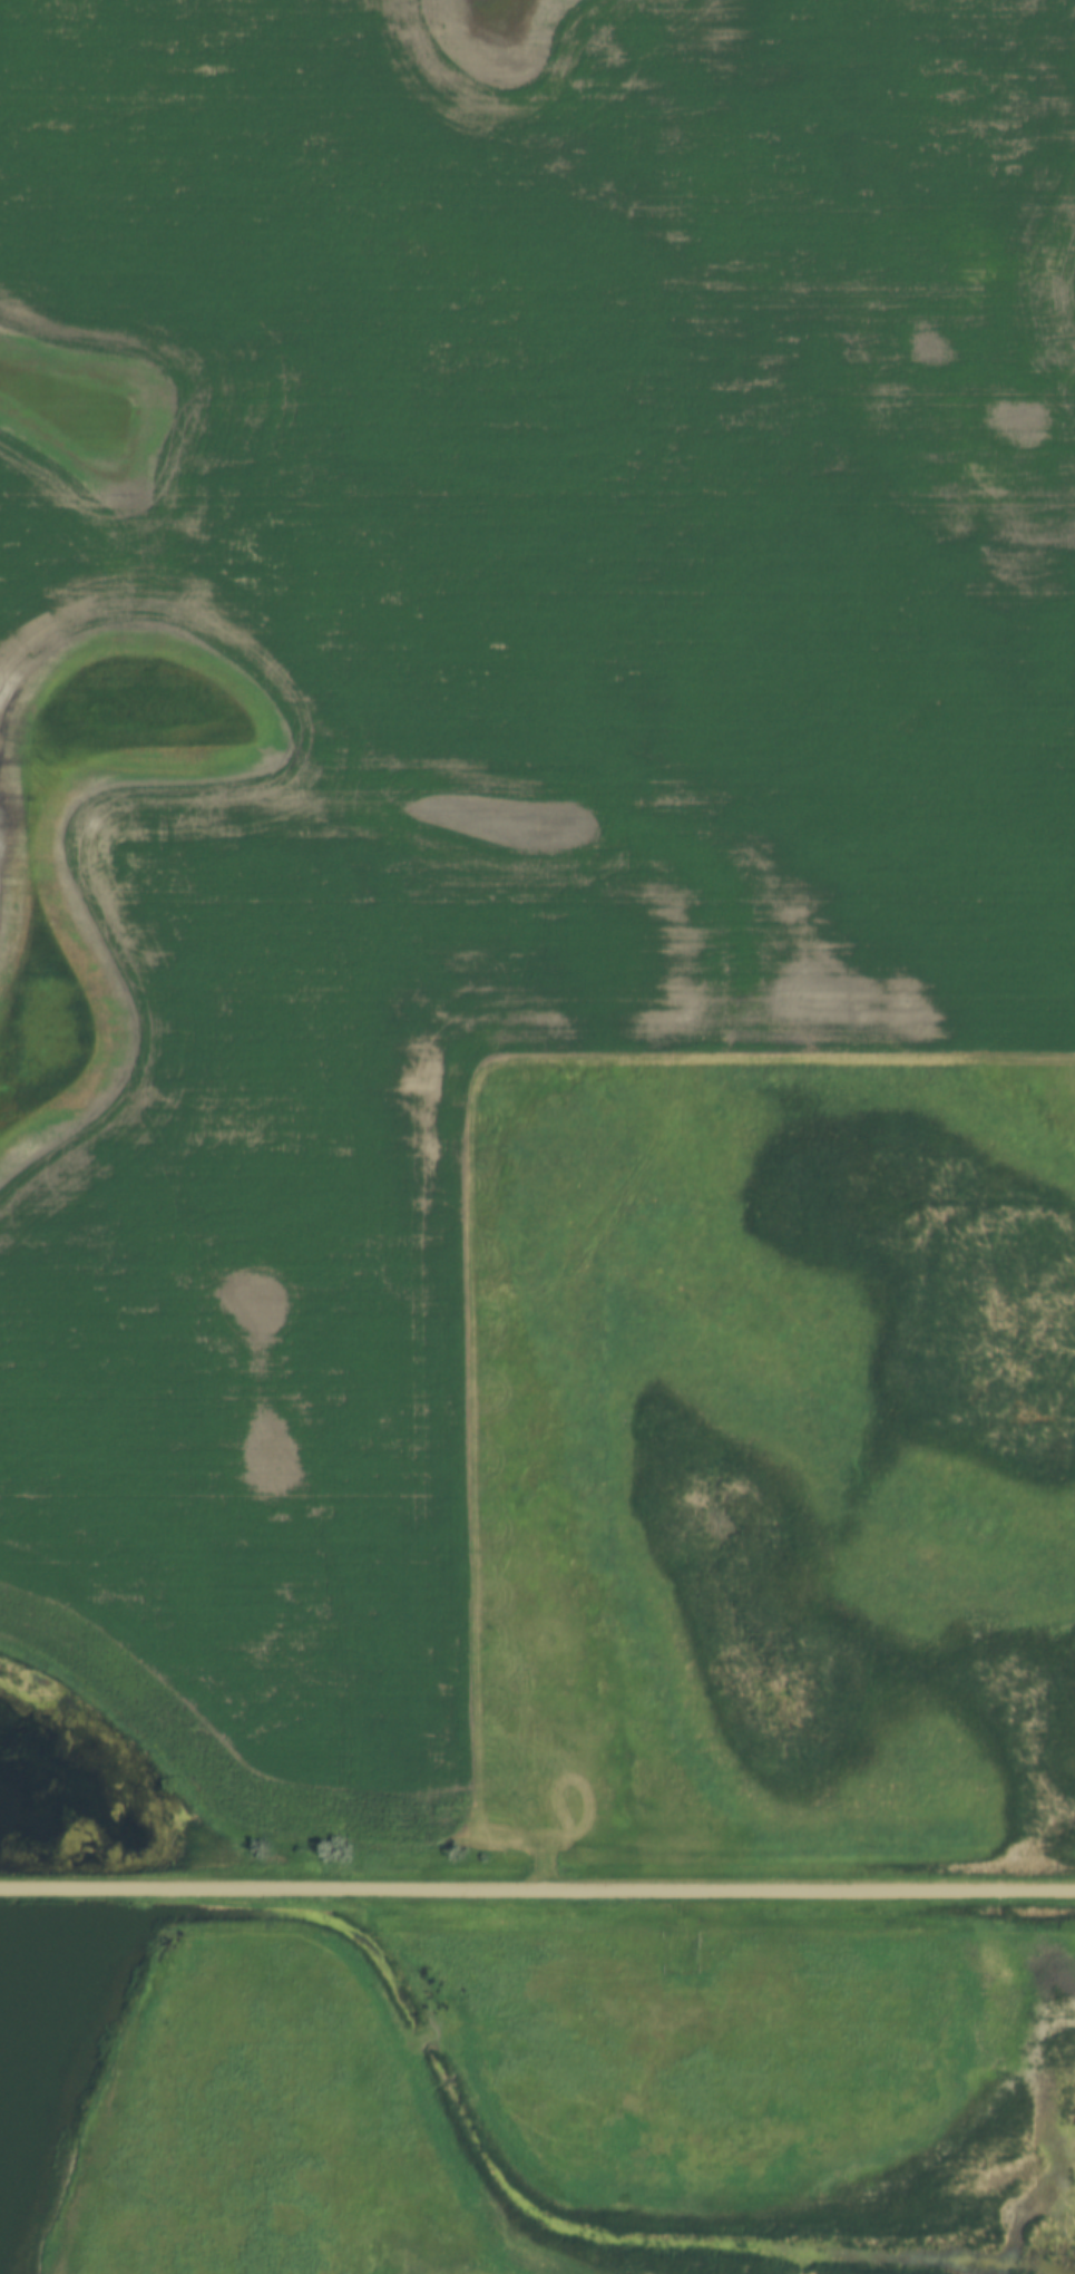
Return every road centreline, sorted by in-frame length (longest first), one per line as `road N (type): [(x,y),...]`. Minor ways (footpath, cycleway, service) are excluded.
road 1 (residential): [(1074,1896),(0,1895)]

